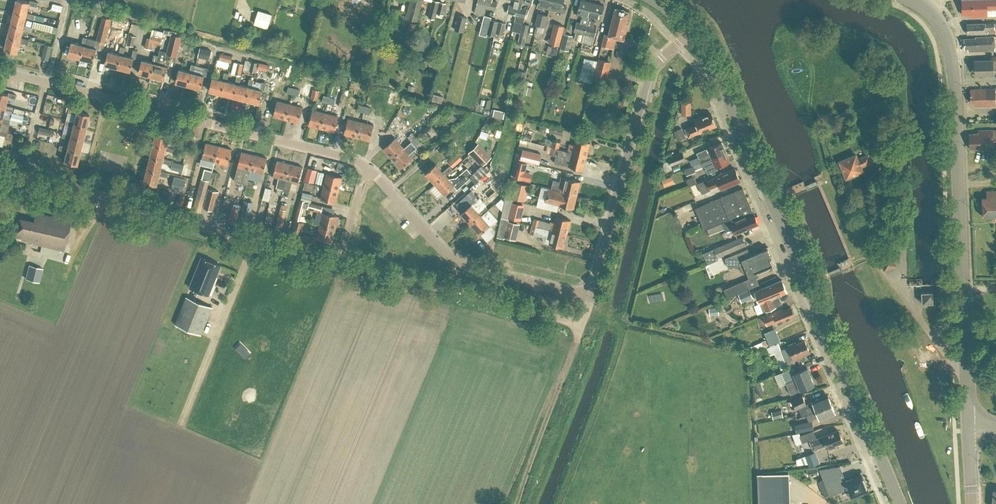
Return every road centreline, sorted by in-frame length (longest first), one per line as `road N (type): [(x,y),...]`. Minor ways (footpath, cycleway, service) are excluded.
road 1 (secondary): [(900,503),(708,51),(690,30)]
road 2 (tertiary): [(968,418),(951,57),(942,26),(914,0)]
road 3 (residential): [(366,166),(0,71)]
road 4 (unclassified): [(340,263),(0,176)]
road 5 (unclassified): [(590,296),(651,68),(690,30)]
road 6 (residential): [(590,296),(460,262),(366,166)]
road 7 (unclassified): [(582,323),(340,263)]
road 8 (track): [(582,323),(514,503)]

